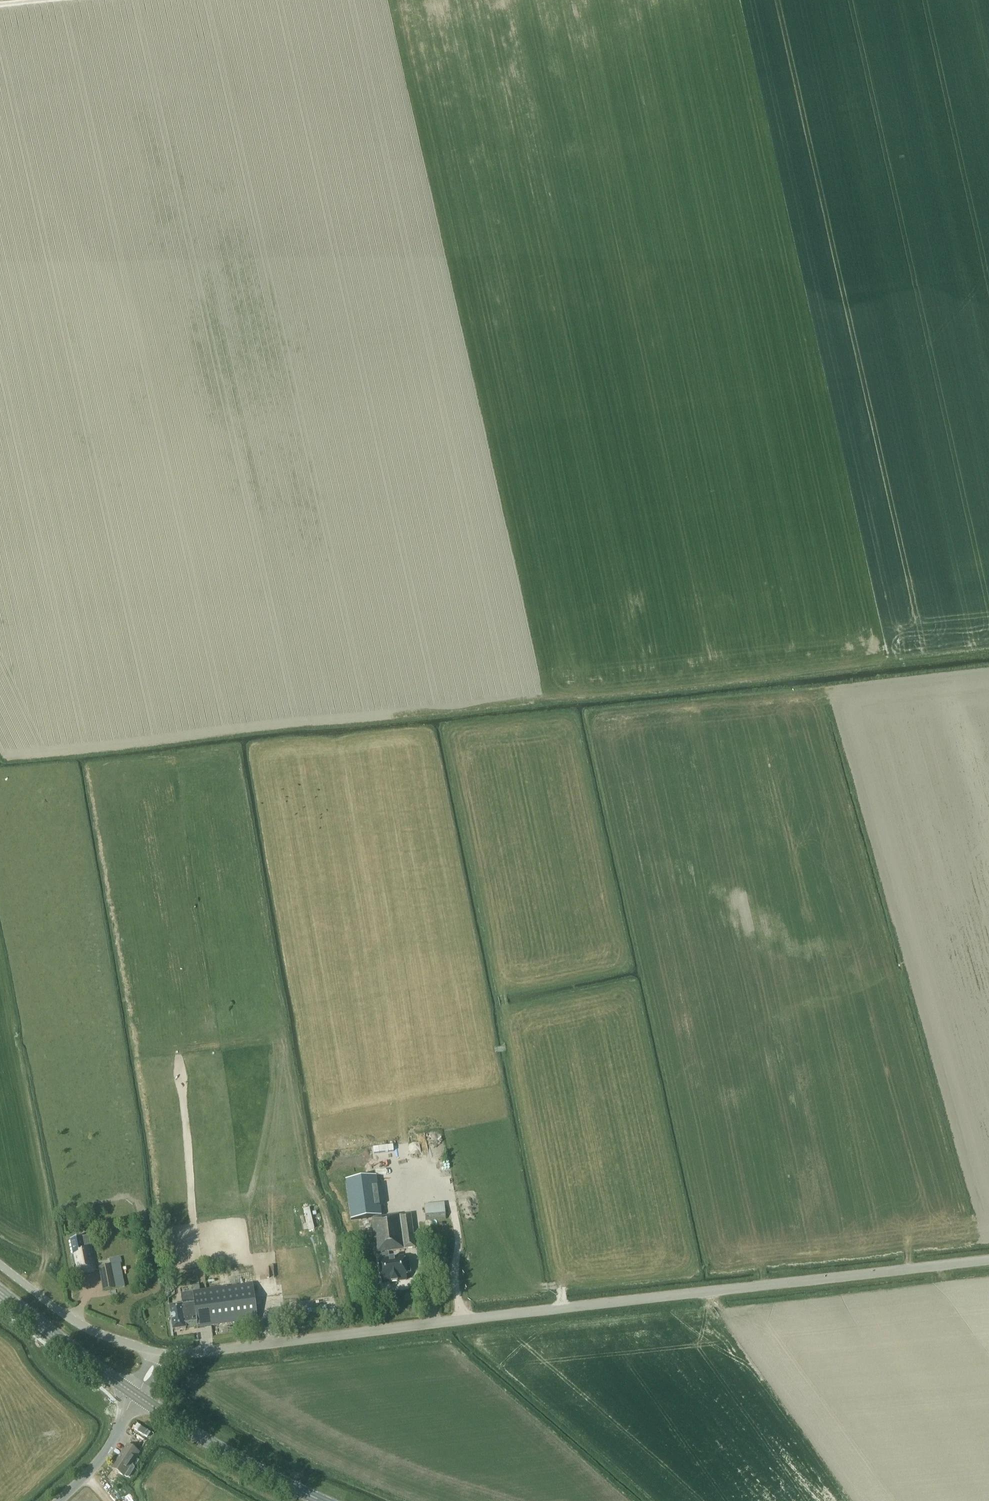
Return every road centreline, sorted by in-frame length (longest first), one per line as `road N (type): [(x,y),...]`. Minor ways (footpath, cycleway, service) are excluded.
road 1 (unclassified): [(160,1354),(988,1260)]
road 2 (primary): [(322,1500),(136,1395)]
road 3 (unclassified): [(160,1354),(93,1331),(0,1265)]
road 4 (primary): [(136,1395),(0,1292)]
road 5 (track): [(461,1320),(449,1201),(441,1187),(412,1191)]
road 6 (tertiary): [(60,1500),(110,1447),(136,1395)]

